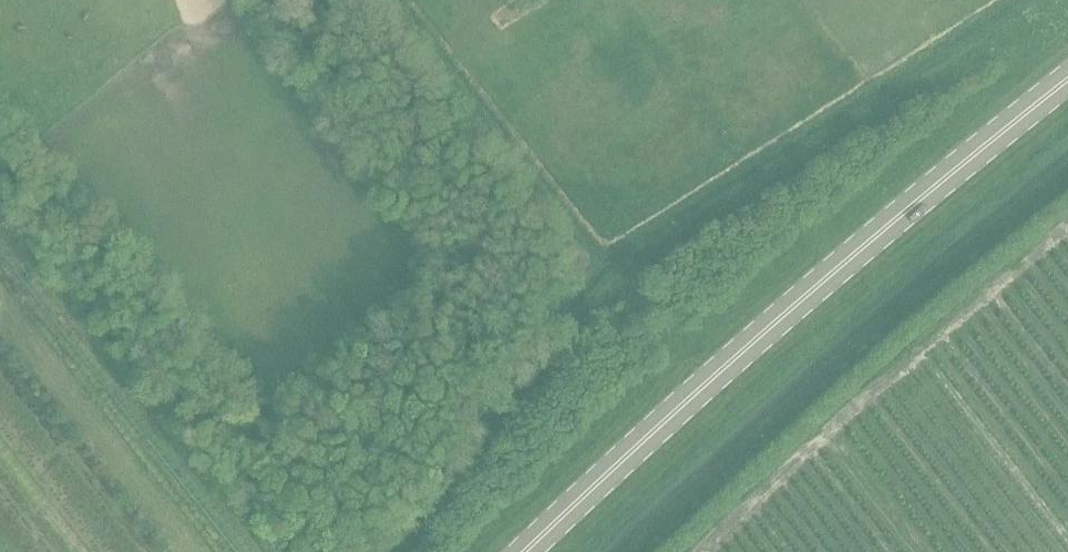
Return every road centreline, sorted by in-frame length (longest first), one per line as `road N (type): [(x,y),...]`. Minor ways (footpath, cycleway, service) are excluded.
road 1 (secondary): [(524,551),(634,448),(1067,76)]

